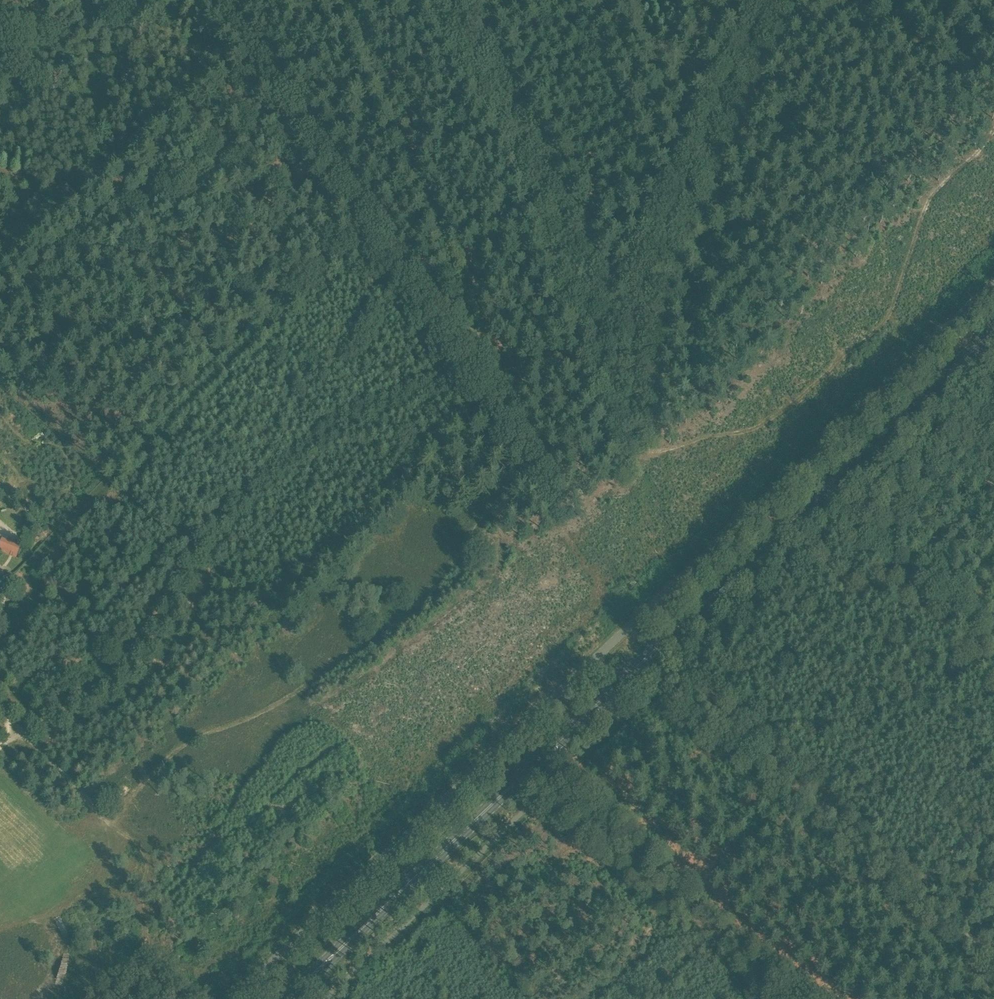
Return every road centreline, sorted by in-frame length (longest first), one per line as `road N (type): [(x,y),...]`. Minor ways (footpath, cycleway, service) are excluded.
road 1 (unclassified): [(230,998),(993,281)]
road 2 (track): [(769,0),(655,265),(636,349),(639,440),(646,448),(686,460),(719,452),(866,350),(922,207),(993,122)]
road 3 (primary): [(288,998),(993,332)]
road 4 (track): [(636,349),(583,374),(513,367),(419,392),(334,428),(211,531),(144,657),(117,689),(56,721),(10,732)]

